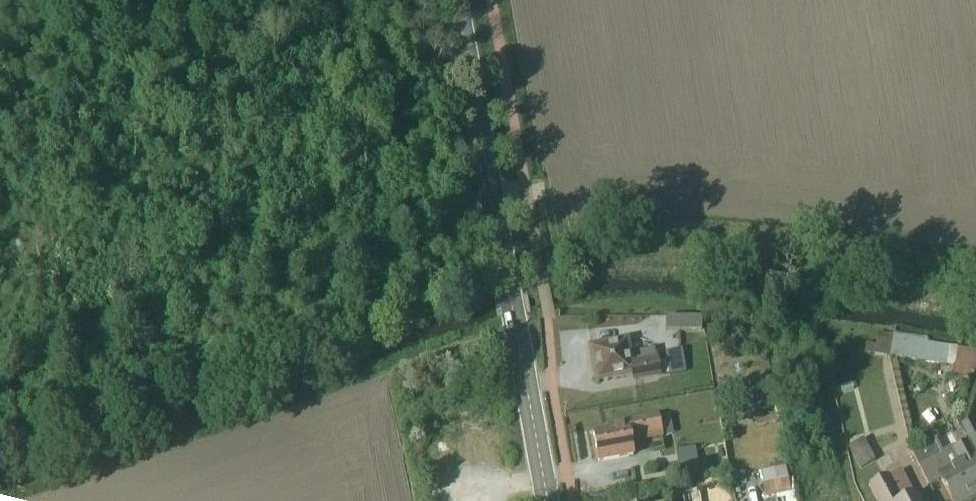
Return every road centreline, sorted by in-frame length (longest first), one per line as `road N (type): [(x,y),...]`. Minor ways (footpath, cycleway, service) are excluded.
road 1 (track): [(384,0),(405,115),(404,208),(378,227),(0,357)]
road 2 (primary): [(547,500),(456,0)]

